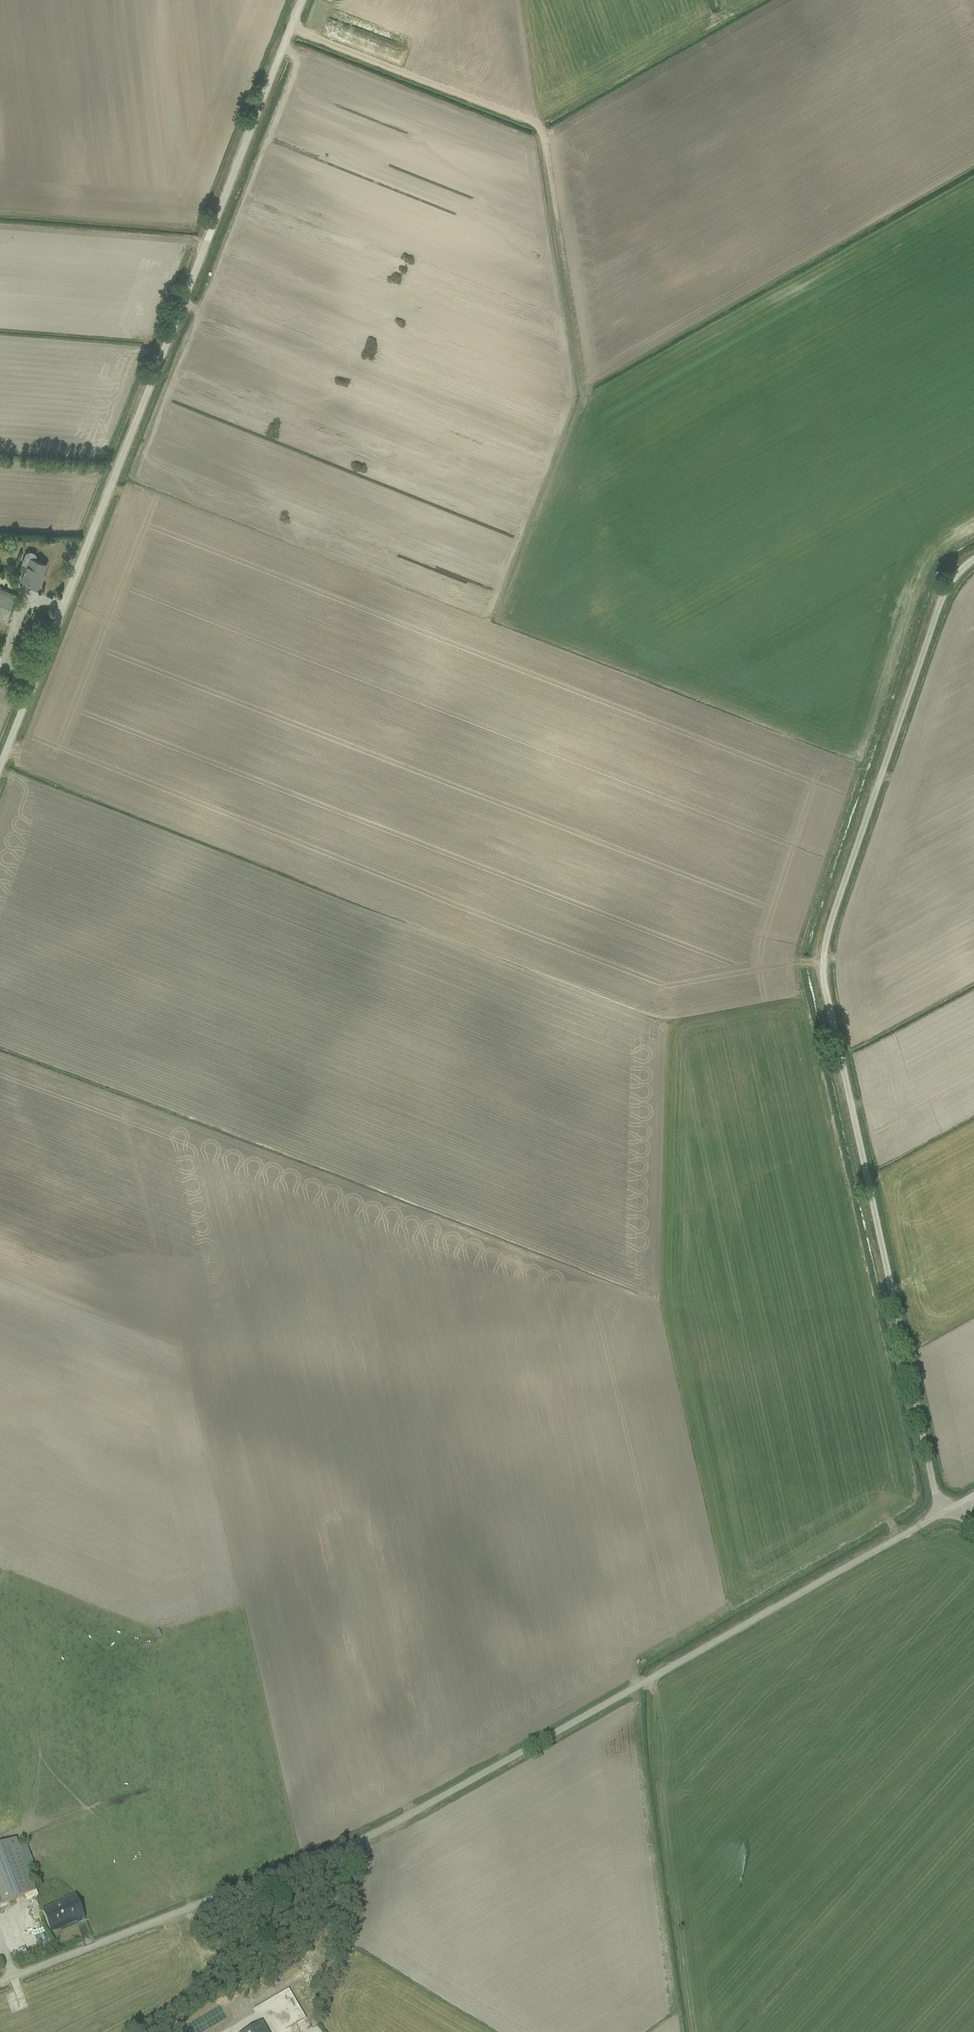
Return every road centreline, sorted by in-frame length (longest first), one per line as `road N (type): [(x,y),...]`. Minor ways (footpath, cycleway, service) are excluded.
road 1 (unclassified): [(948,1507),(398,1822),(0,1987)]
road 2 (unclassified): [(973,552),(952,580),(846,878),(826,958),(931,1471),(948,1507)]
road 3 (unclassified): [(303,0),(0,770)]

